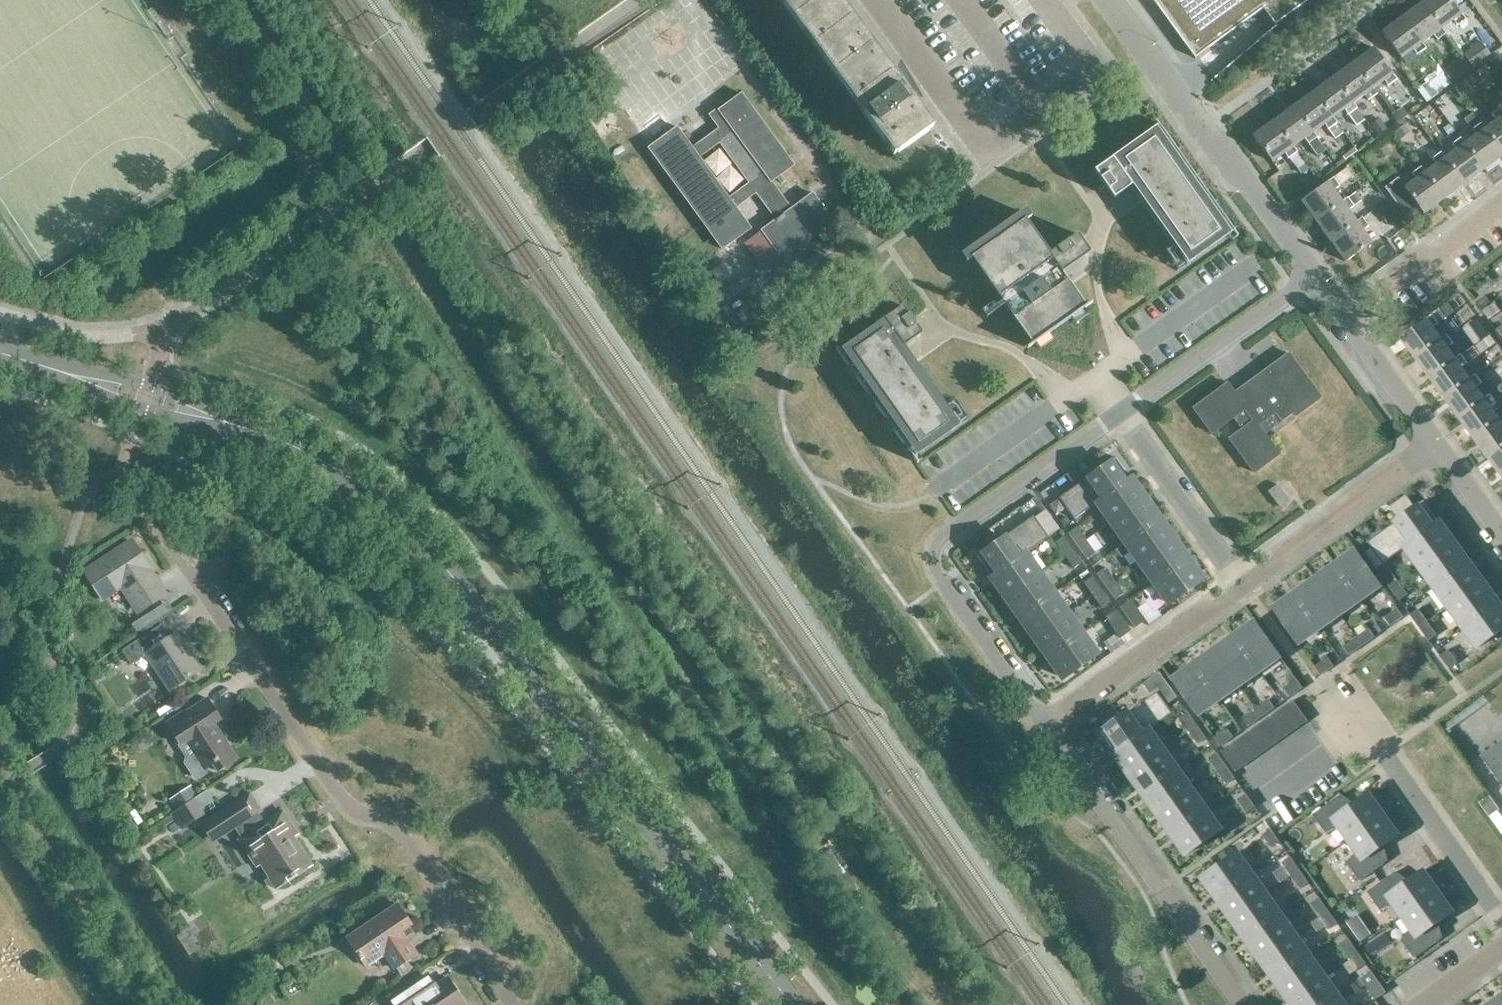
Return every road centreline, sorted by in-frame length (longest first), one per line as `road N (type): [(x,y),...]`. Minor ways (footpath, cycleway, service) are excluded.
road 1 (secondary): [(792,1004),(408,525),(332,466),(225,421)]
road 2 (unclassified): [(520,1004),(405,835),(332,782),(197,582)]
road 3 (residential): [(1108,0),(1314,276)]
road 4 (residential): [(1243,1004),(1044,728)]
road 5 (residential): [(1044,728),(1245,583)]
road 6 (residential): [(1314,276),(1120,415)]
road 7 (residential): [(1245,583),(1436,445)]
road 8 (residential): [(1120,415),(943,537),(934,553)]
road 9 (residential): [(1245,583),(1120,415)]
road 10 (residential): [(1044,728),(935,571),(934,553)]
road 11 (residential): [(1386,760),(1501,921)]
road 12 (residential): [(1343,319),(1501,203)]
road 13 (residential): [(995,144),(891,0)]
road 14 (secondary): [(69,373),(81,386),(170,417),(225,421)]
road 15 (secondary): [(225,421),(182,395),(127,378),(69,373)]
road 16 (residential): [(1343,319),(1436,445)]

